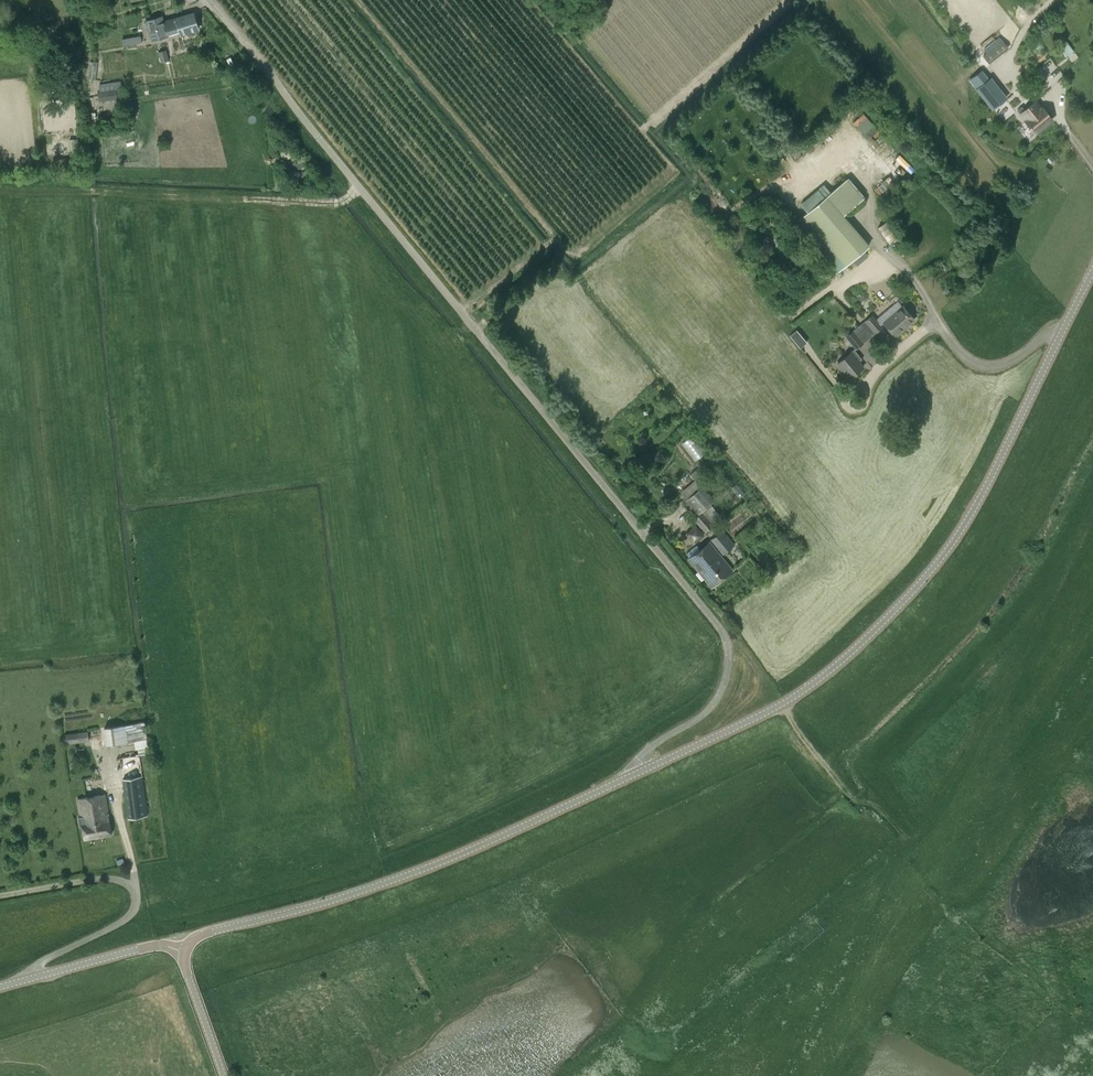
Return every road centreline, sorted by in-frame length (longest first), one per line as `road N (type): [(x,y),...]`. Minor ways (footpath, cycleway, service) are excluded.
road 1 (unclassified): [(208,0),(723,633),(727,666),(712,705),(648,748),(633,774)]
road 2 (tertiary): [(633,774),(783,704),(911,592),(961,528),(1092,270)]
road 3 (tertiary): [(186,952),(207,934),(442,860),(633,774)]
road 4 (track): [(48,191),(339,204),(360,189)]
road 5 (unclassified): [(0,986),(141,948),(186,952)]
road 6 (track): [(869,820),(783,704)]
road 7 (tertiary): [(222,1075),(186,952)]
road 8 (track): [(1053,0),(1021,34),(1011,62),(1018,81),(1044,95)]

